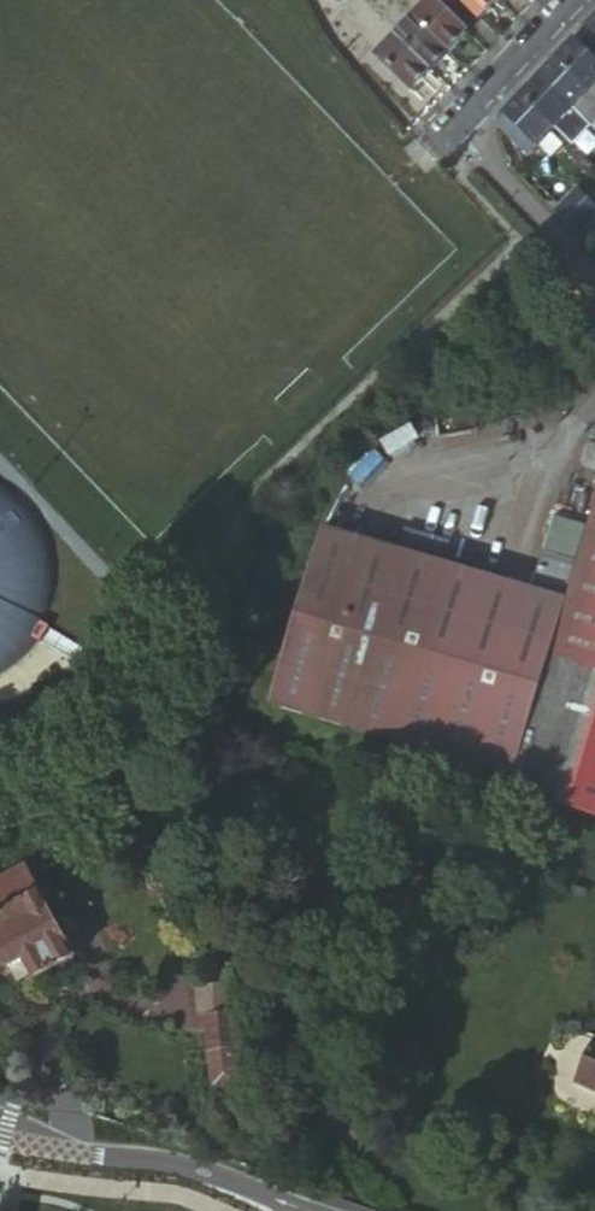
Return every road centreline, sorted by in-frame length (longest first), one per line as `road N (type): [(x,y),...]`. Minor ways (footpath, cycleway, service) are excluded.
road 1 (residential): [(292,1210),(0,1119)]
road 2 (residential): [(570,254),(449,122)]
road 3 (residential): [(566,0),(449,122)]

